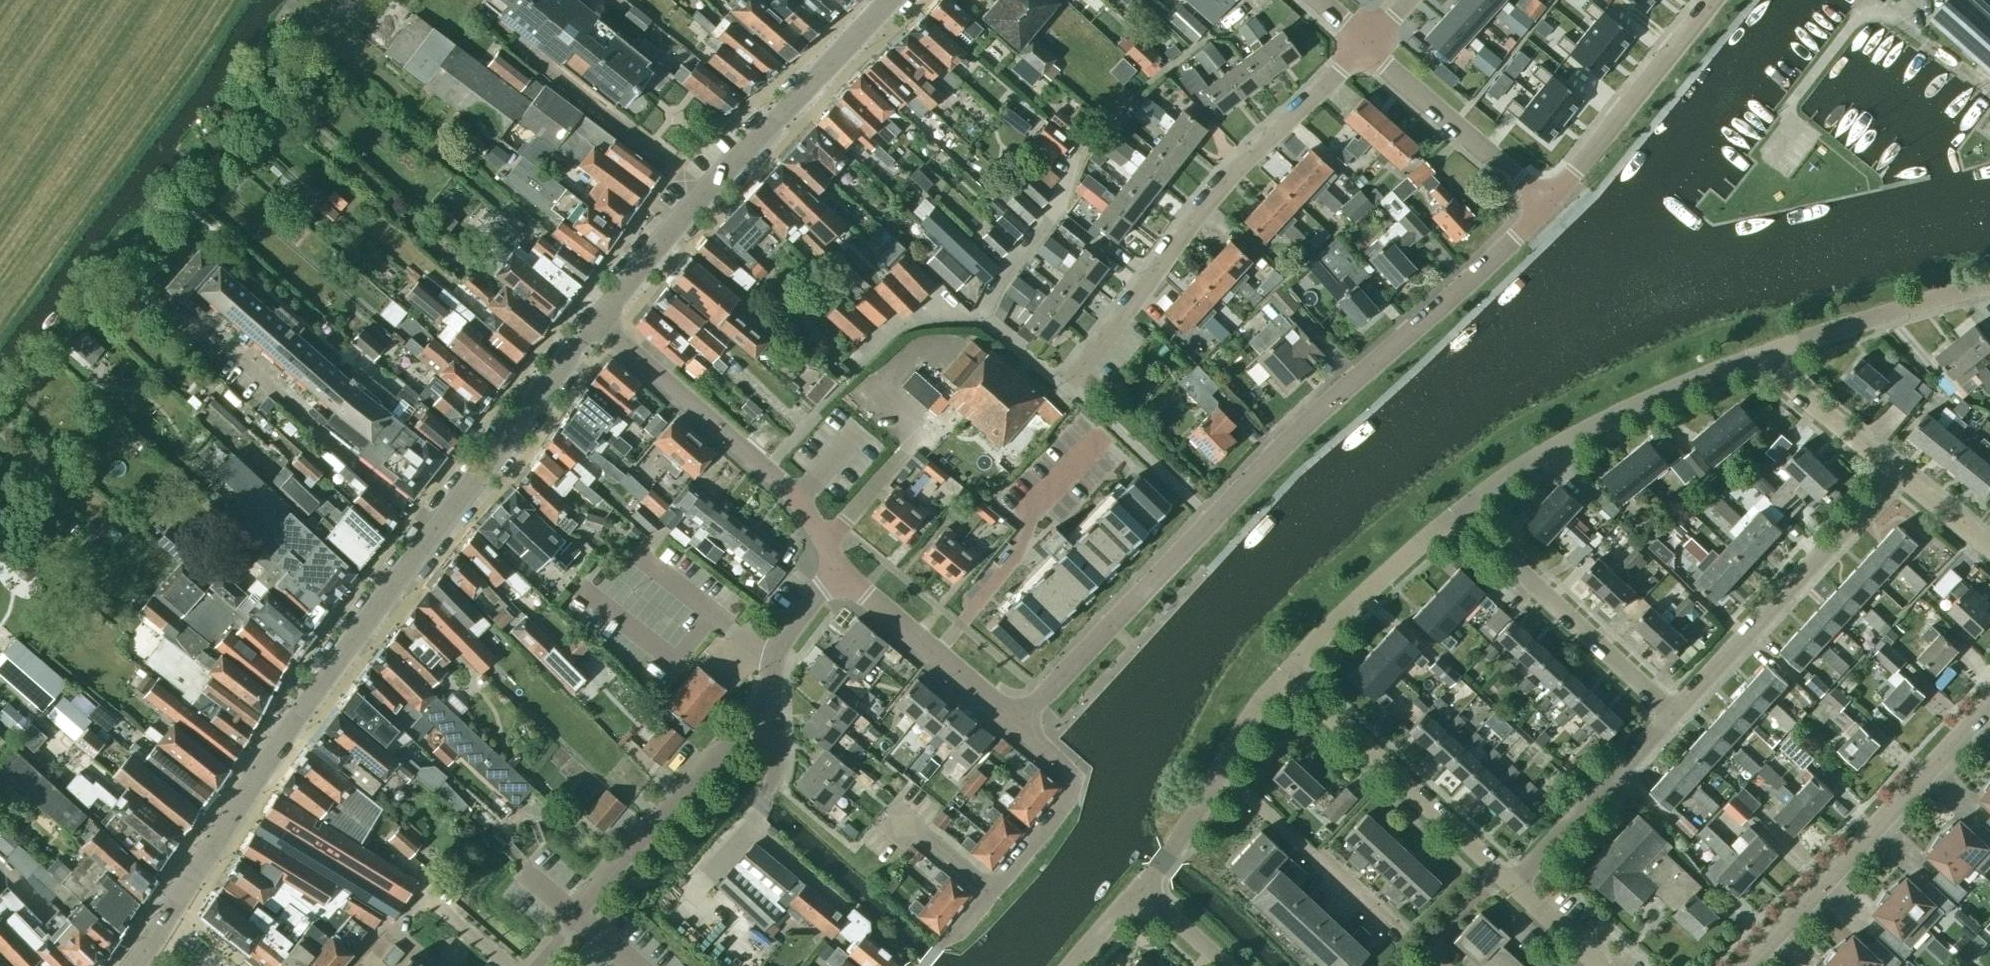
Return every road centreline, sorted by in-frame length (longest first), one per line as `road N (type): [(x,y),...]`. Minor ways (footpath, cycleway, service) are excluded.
road 1 (tertiary): [(130,965),(390,592),(599,322)]
road 2 (unclassified): [(1017,722),(1219,495),(1545,200)]
road 3 (residential): [(1064,394),(1221,184),(1363,45)]
road 4 (tertiary): [(599,322),(691,203),(881,0)]
road 5 (residential): [(527,965),(769,702)]
road 6 (unclassified): [(1747,965),(1989,703)]
road 7 (unclassified): [(839,568),(780,483),(599,322)]
road 8 (residential): [(1455,514),(1550,447),(1753,358)]
road 9 (residential): [(1678,713),(1901,478)]
road 10 (residential): [(919,965),(1069,797),(1071,778),(1017,722)]
road 11 (residential): [(1513,884),(1284,672)]
road 12 (residential): [(1678,713),(1455,514)]
road 13 (unclassified): [(1545,200),(1708,0)]
road 14 (residential): [(1753,358),(1989,282)]
road 15 (residential): [(1221,766),(1402,932)]
road 16 (unclassified): [(1545,200),(1363,45)]
road 17 (residential): [(1513,884),(1678,713)]
road 18 (unclassified): [(1017,722),(839,568)]
road 19 (residential): [(1284,672),(1455,514)]
road 20 (residential): [(1901,478),(1753,358)]
road 21 (residential): [(769,702),(777,648),(839,568)]
road 22 (residential): [(1140,888),(1175,849),(1221,766)]

